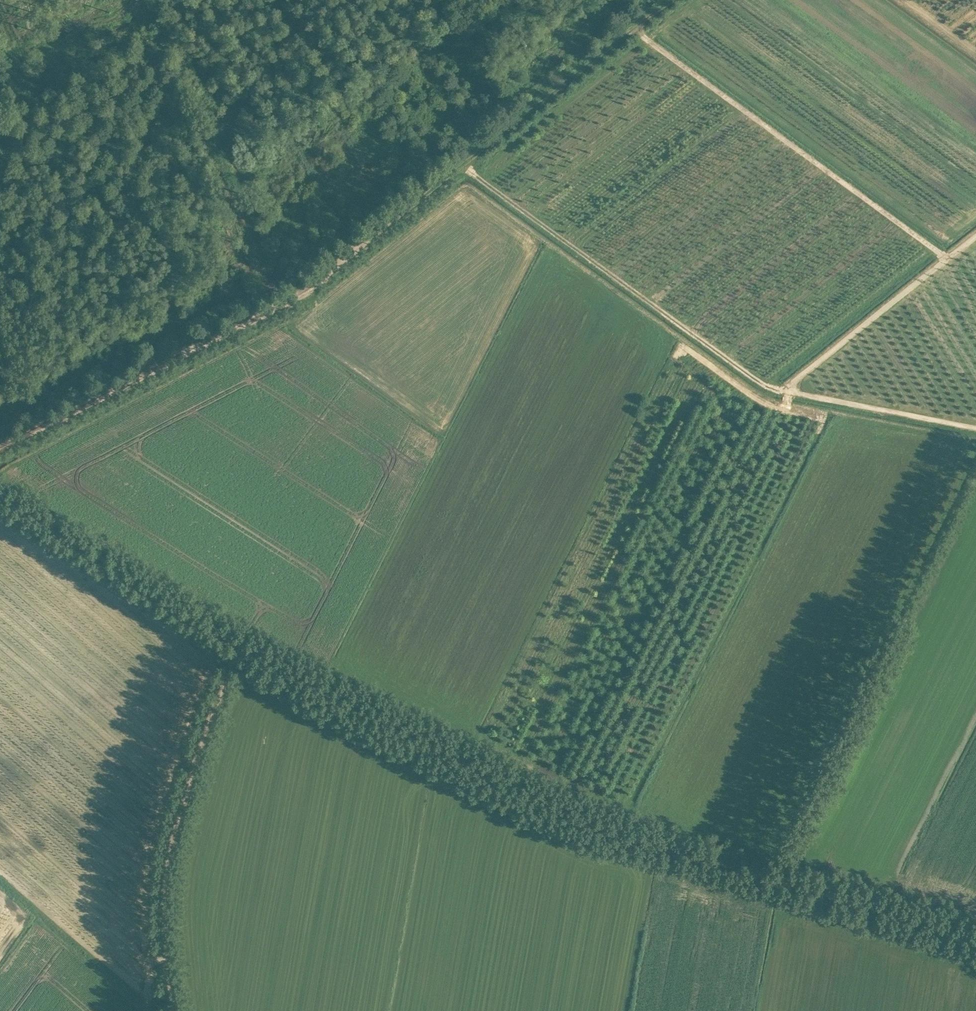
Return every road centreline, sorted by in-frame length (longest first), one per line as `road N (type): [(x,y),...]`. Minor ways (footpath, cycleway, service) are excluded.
road 1 (track): [(975,937),(636,832),(243,632),(0,488)]
road 2 (track): [(671,0),(289,301),(0,443)]
road 3 (track): [(975,235),(780,390),(459,165)]
road 4 (track): [(175,1010),(167,864),(206,721),(243,632)]
road 5 (track): [(946,258),(637,30)]
road 6 (track): [(975,428),(780,390)]

